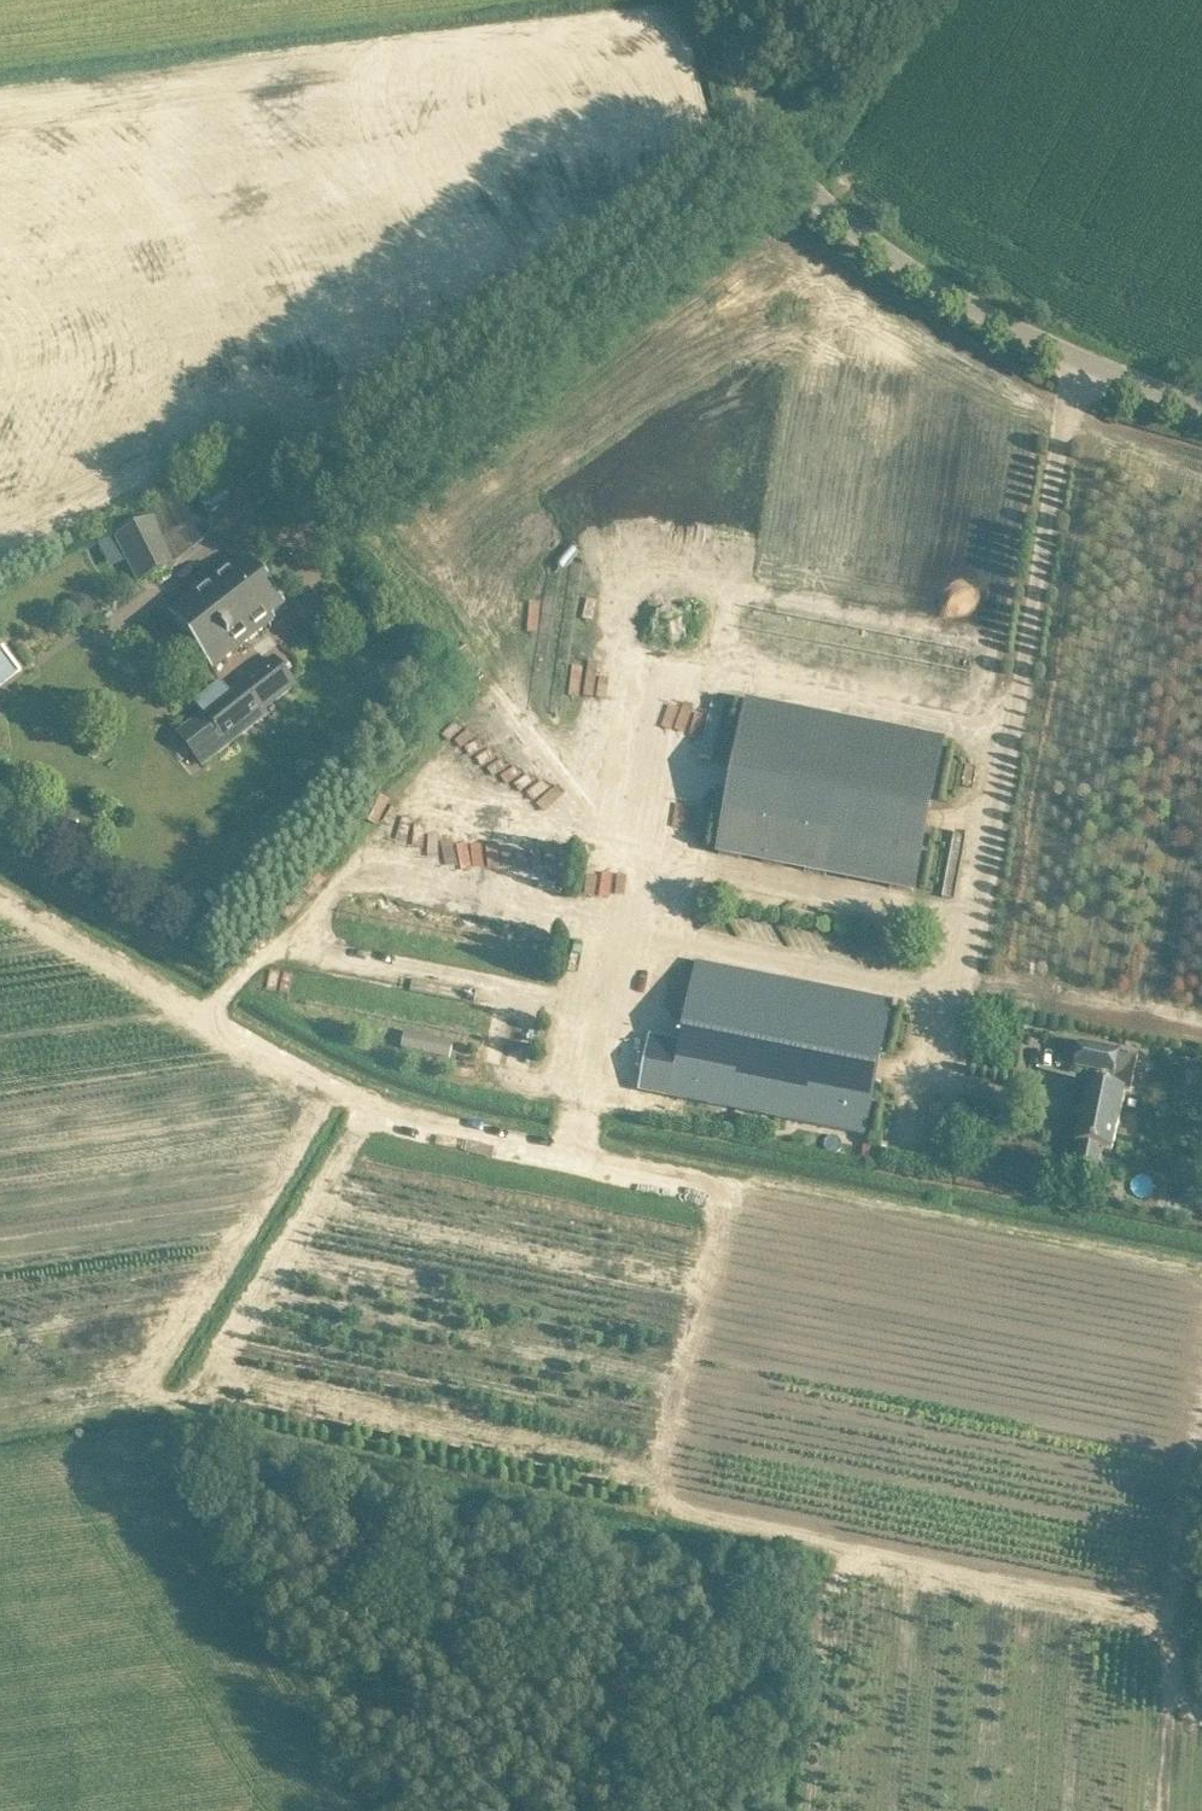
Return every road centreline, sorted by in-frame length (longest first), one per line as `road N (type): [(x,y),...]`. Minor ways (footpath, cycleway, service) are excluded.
road 1 (unclassified): [(1201,404),(1018,330),(935,286),(825,205),(760,121),(727,0)]

